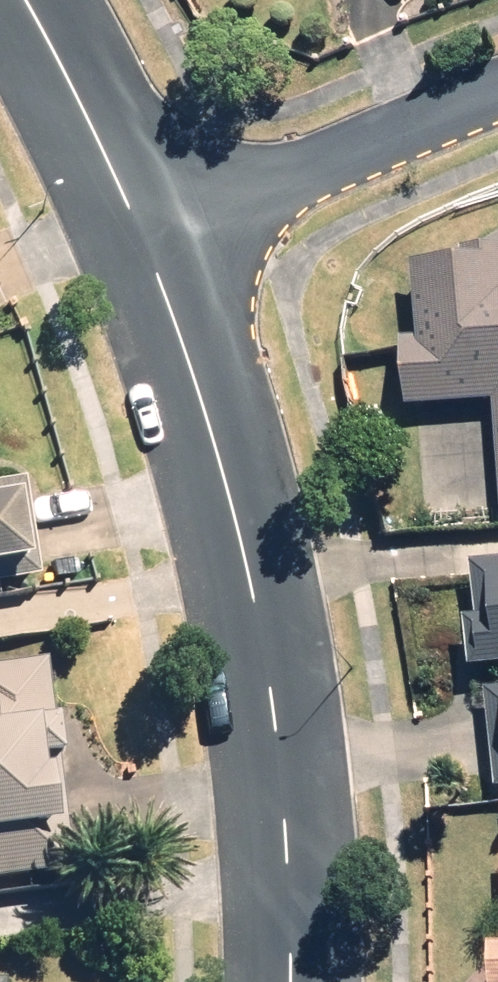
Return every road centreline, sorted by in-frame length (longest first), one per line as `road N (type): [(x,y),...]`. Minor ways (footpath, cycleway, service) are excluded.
road 1 (residential): [(139,238),(242,529),(288,804),(286,981)]
road 2 (residential): [(139,238),(497,98)]
road 3 (residential): [(27,0),(139,238)]

